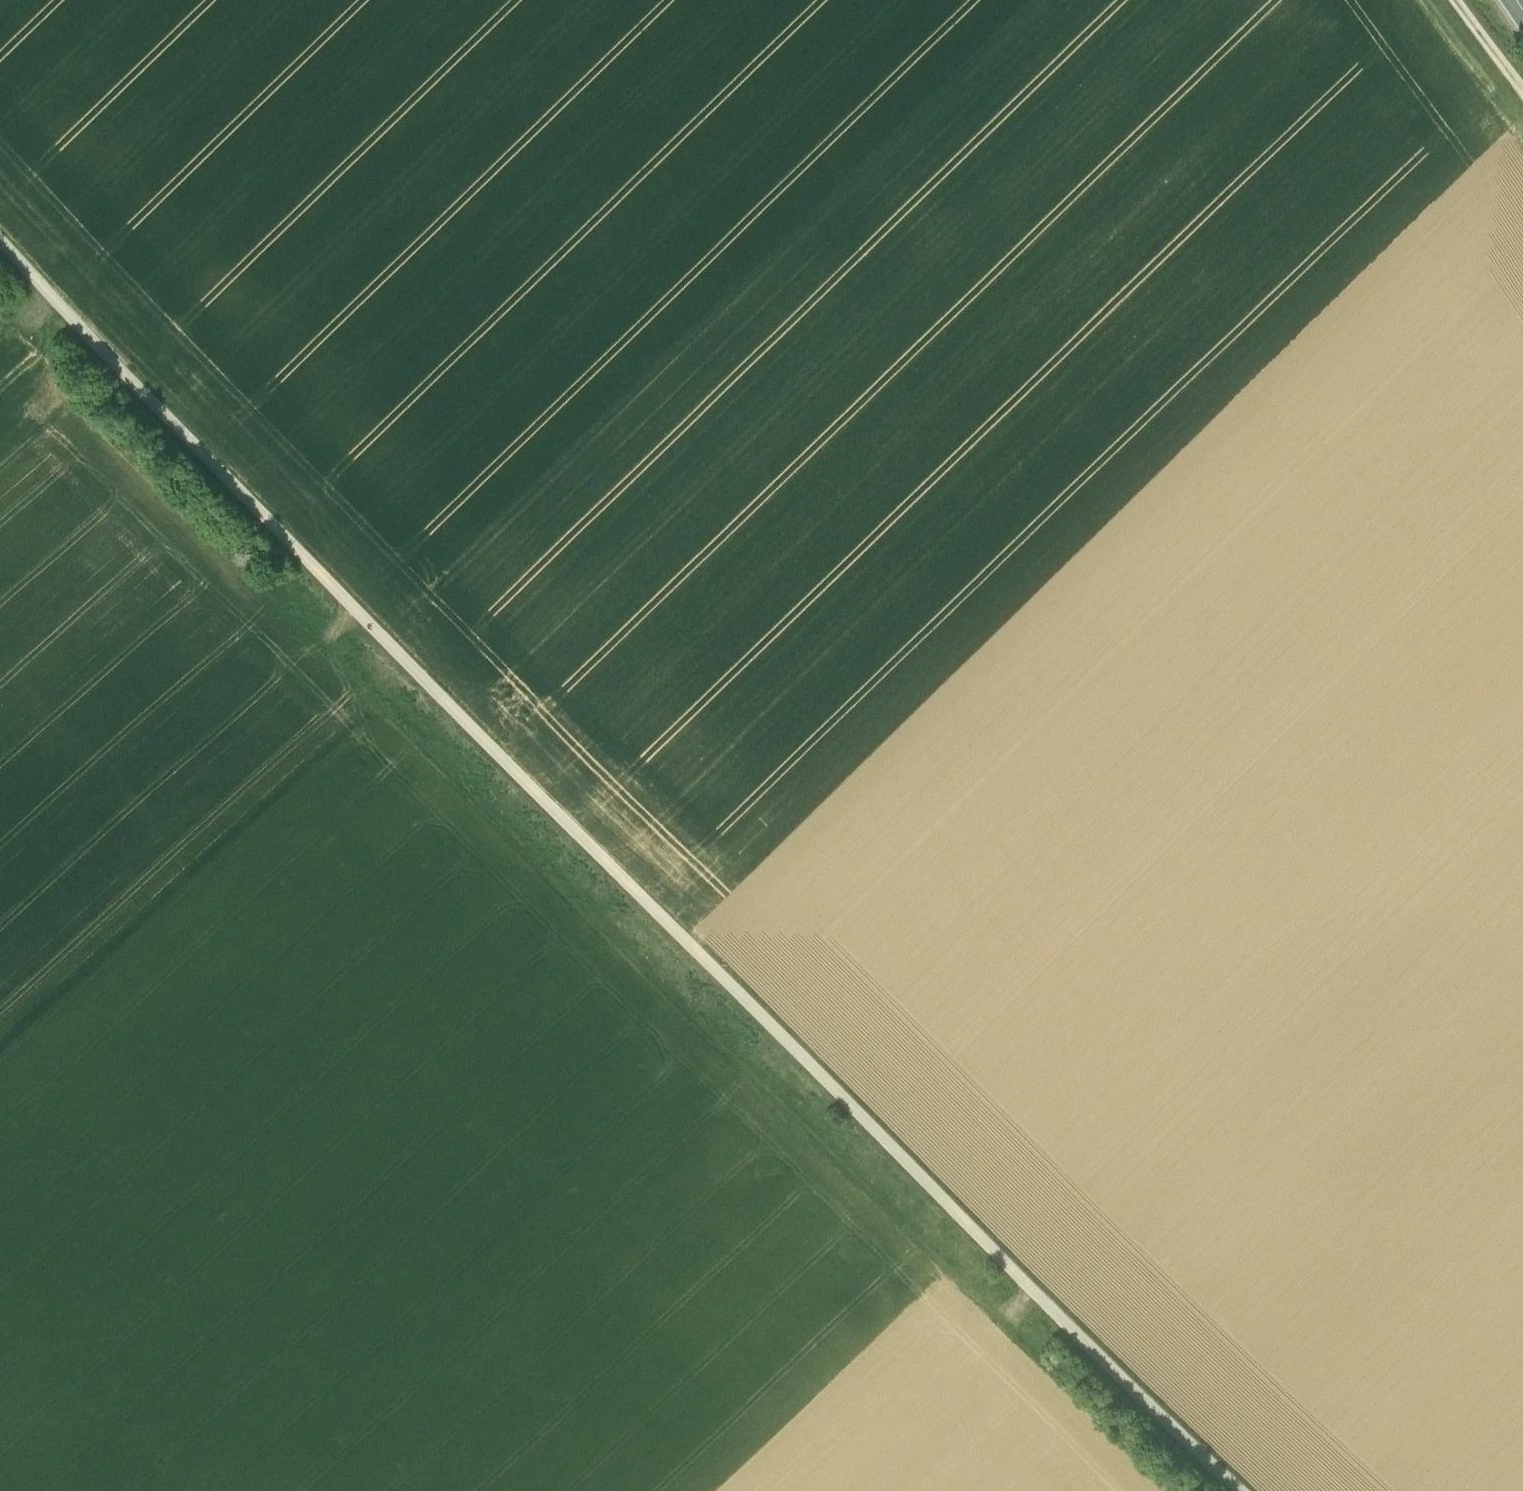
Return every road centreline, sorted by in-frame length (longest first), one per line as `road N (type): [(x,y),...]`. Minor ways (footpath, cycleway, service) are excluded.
road 1 (track): [(1238,1490),(326,579),(0,237)]

